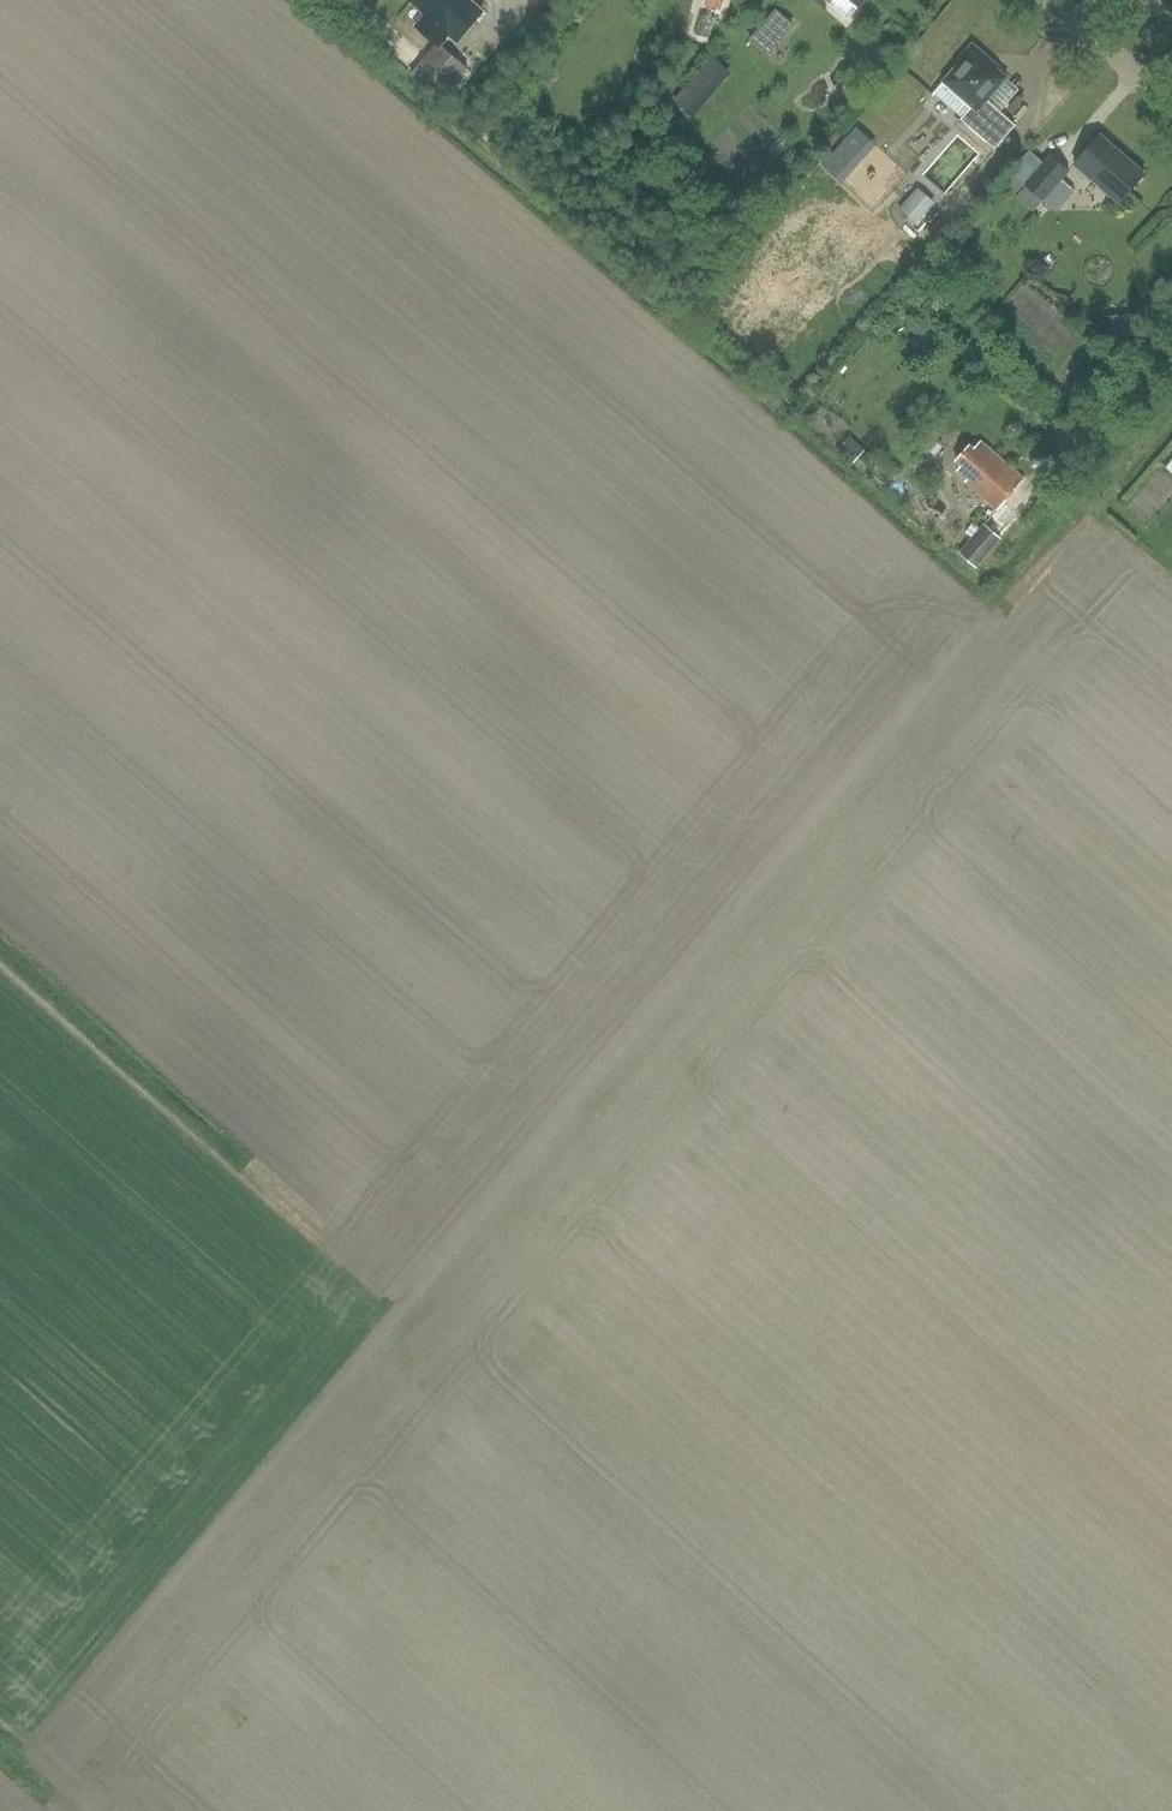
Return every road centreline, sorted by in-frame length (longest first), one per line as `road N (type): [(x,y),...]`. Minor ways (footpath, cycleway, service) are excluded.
road 1 (unclassified): [(1171,86),(1072,0)]

